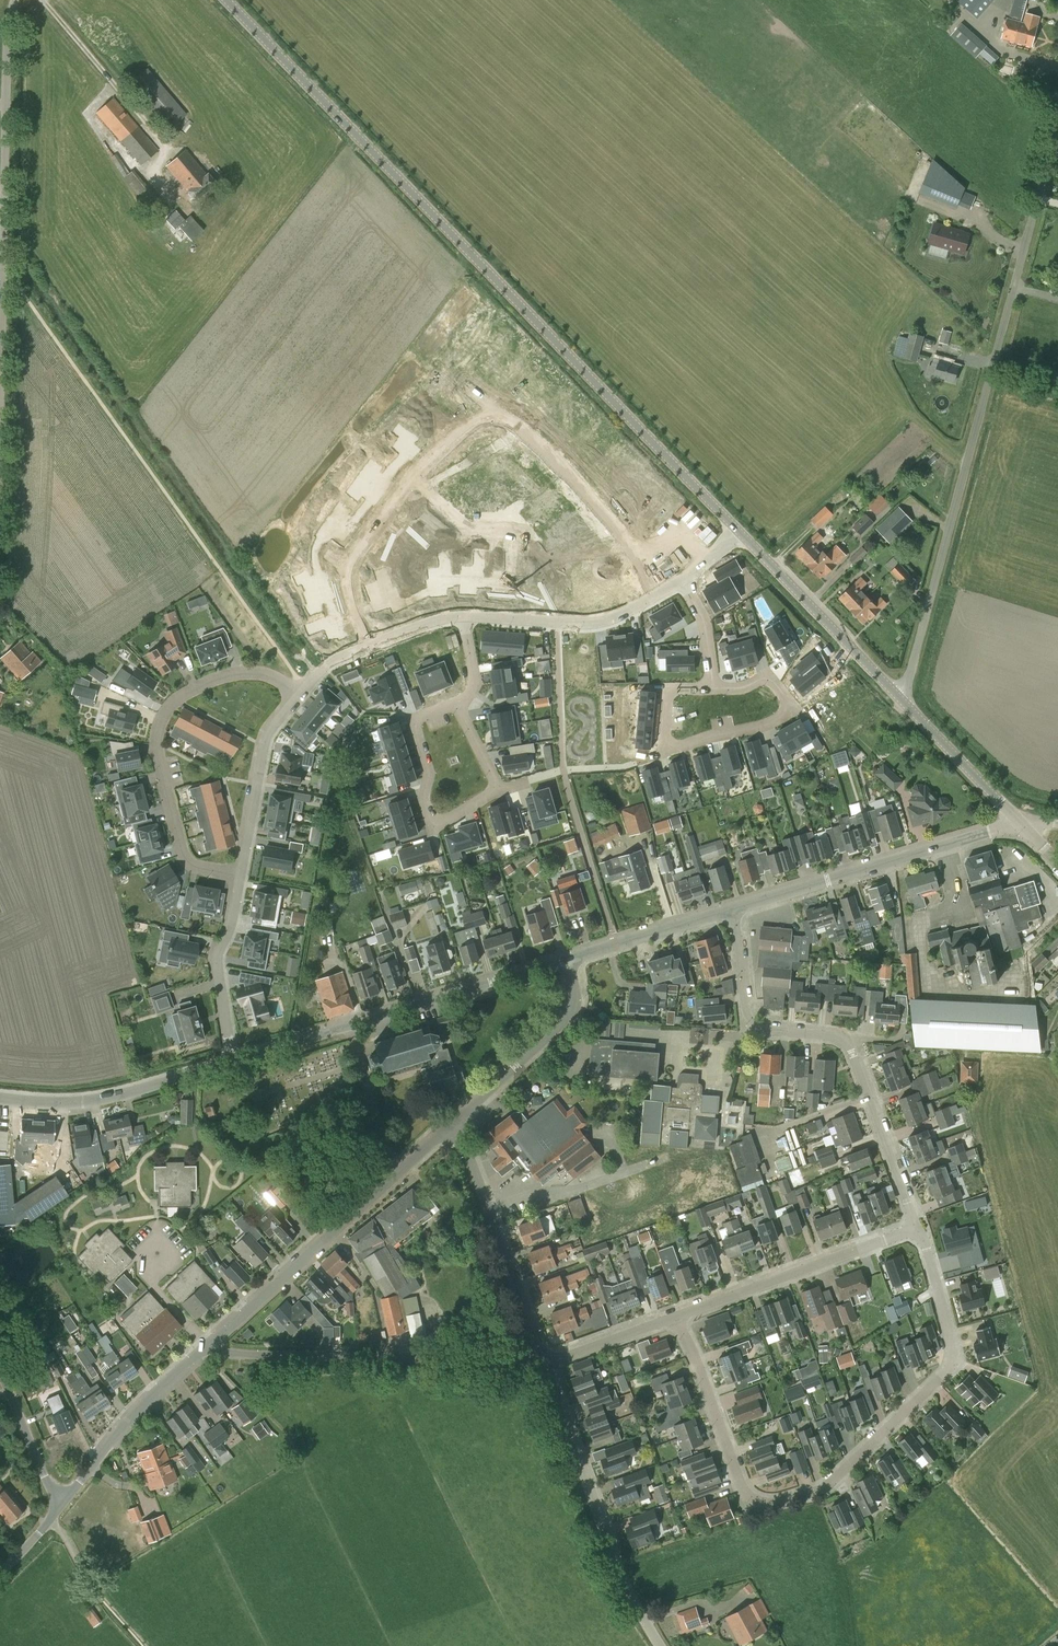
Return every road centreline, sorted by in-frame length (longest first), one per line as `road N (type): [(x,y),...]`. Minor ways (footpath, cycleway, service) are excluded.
road 1 (tertiary): [(737,531),(228,0)]
road 2 (unclassified): [(903,700),(1057,114)]
road 3 (residential): [(910,1229),(926,1242),(953,1357),(818,1492),(772,1501),(754,1499),(742,1485),(676,1316)]
road 4 (unclassified): [(0,414),(14,0)]
road 5 (residential): [(735,909),(745,1009),(766,1029),(847,1042),(912,1216),(910,1229)]
road 6 (residential): [(241,874),(195,865),(183,851),(159,748),(161,720),(189,691),(239,673),(278,680),(300,697)]
road 7 (tertiary): [(233,1062),(566,960)]
road 8 (residential): [(547,1361),(224,1353),(210,1346)]
road 9 (unclassified): [(210,1346),(454,1124)]
road 10 (unclassified): [(660,1645),(608,1536),(547,1361)]
road 11 (tertiary): [(735,909),(1021,823)]
road 12 (residential): [(370,646),(350,571),(415,478),(493,409)]
road 13 (unclassified): [(547,1361),(454,1124)]
road 14 (residential): [(493,409),(553,455),(623,533),(656,595)]
road 15 (residential): [(910,1229),(676,1316)]
road 16 (tertiary): [(0,1099),(87,1100),(233,1062)]
road 17 (tertiary): [(903,700),(737,531)]
road 18 (residential): [(712,690),(746,690),(768,678),(792,709),(764,726),(666,750)]
road 19 (unclassified): [(63,1504),(129,1419),(210,1346)]
road 20 (unclassified): [(454,1124),(574,1011),(566,960)]
road 21 (residential): [(460,705),(416,722),(432,815),(450,821),(490,790)]
road 22 (residential): [(462,614),(586,623),(656,595)]
road 23 (residential): [(233,1062),(217,959),(241,874)]
road 24 (residential): [(241,874),(262,744),(300,697)]
road 25 (residential): [(490,790),(564,771),(621,768),(666,750)]
road 26 (tertiary): [(566,960),(735,909)]
road 27 (tertiary): [(1021,823),(903,700)]
road 28 (unclassified): [(63,1504),(0,1376)]
road 29 (residential): [(676,1316),(547,1361)]

